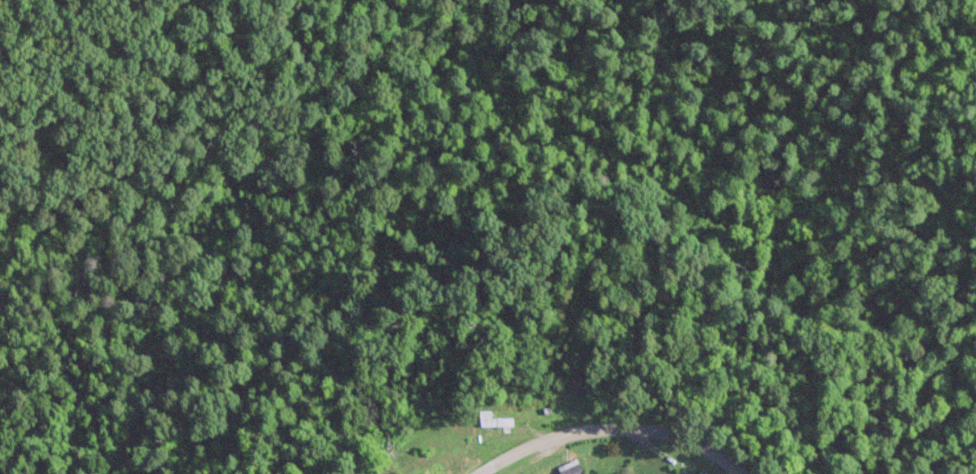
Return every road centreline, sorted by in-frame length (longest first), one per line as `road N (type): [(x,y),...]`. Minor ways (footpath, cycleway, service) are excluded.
road 1 (residential): [(480,473),(546,436),(634,424),(710,449),(743,473)]

